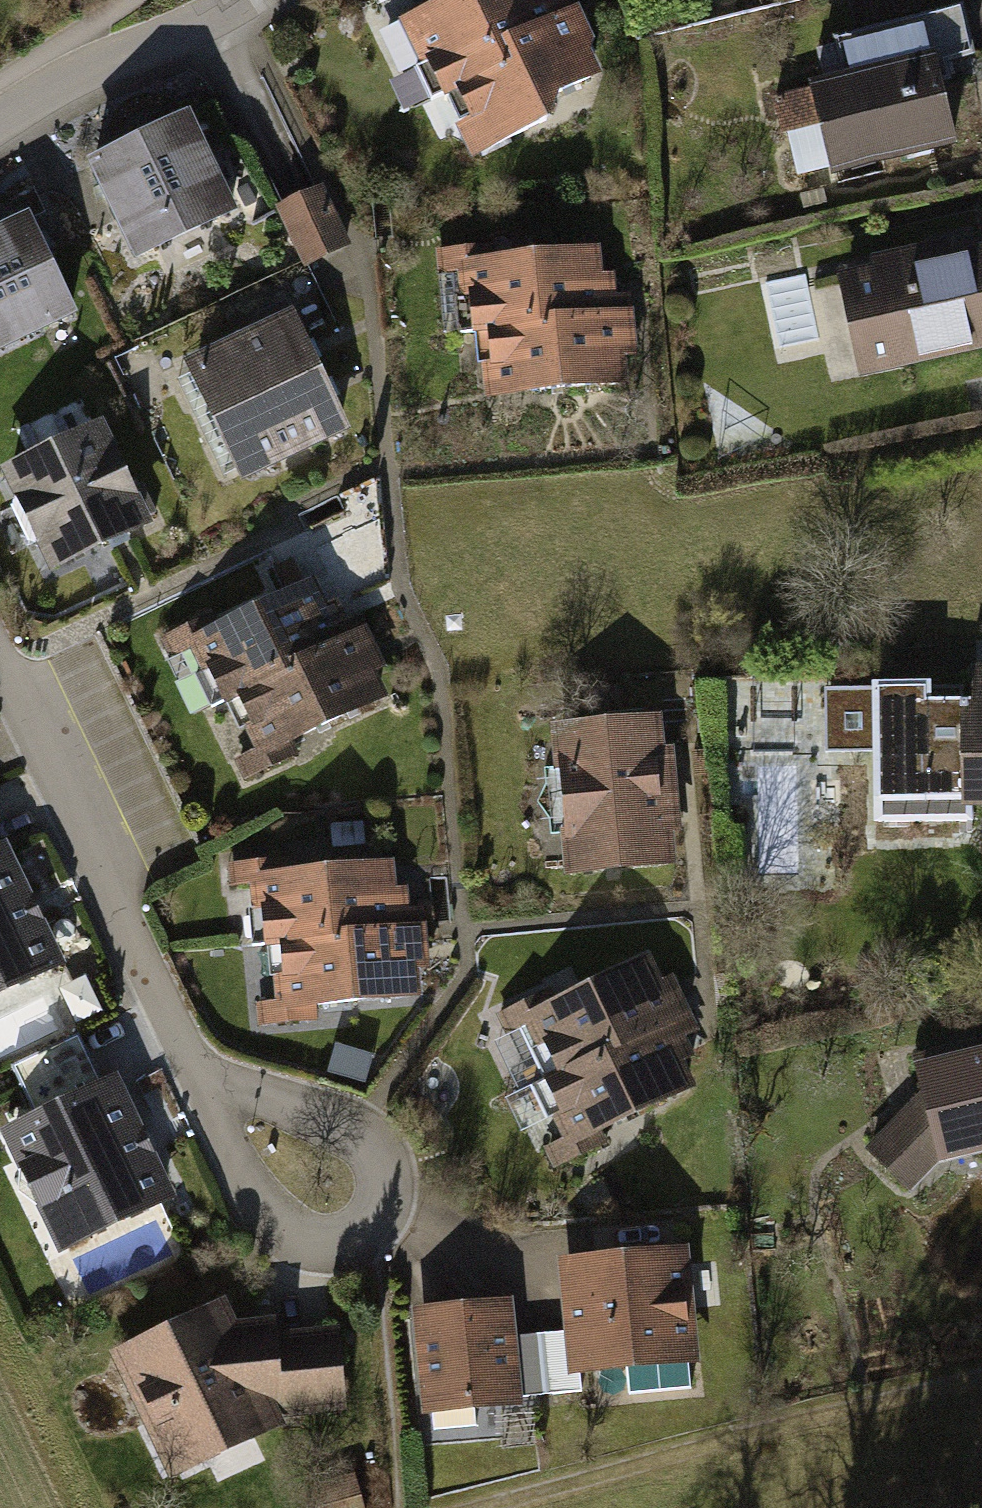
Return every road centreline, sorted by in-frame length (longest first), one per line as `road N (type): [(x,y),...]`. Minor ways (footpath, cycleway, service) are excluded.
road 1 (track): [(476,1507),(981,1371)]
road 2 (residential): [(0,663),(204,1089)]
road 3 (residential): [(204,1089),(224,1147),(266,1220),(314,1248),(366,1248),(387,1216),(391,1165),(361,1132)]
road 4 (residential): [(255,0),(83,71),(0,123)]
road 5 (residential): [(361,1132),(204,1089)]

